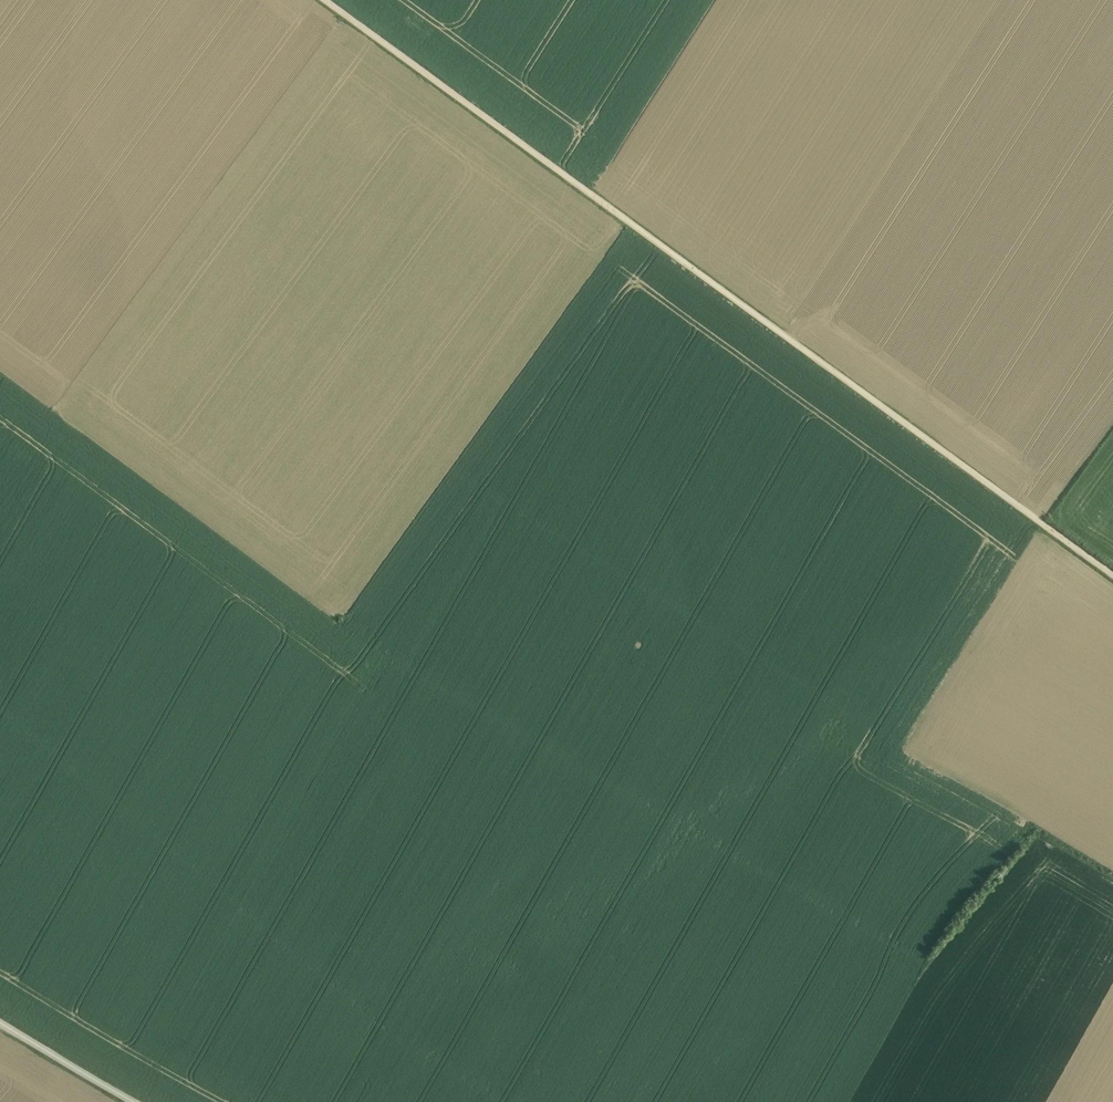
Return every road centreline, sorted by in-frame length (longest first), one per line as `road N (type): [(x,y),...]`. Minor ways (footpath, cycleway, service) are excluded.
road 1 (unclassified): [(324,0),(1112,575)]
road 2 (unclassified): [(0,1022),(134,1101)]

